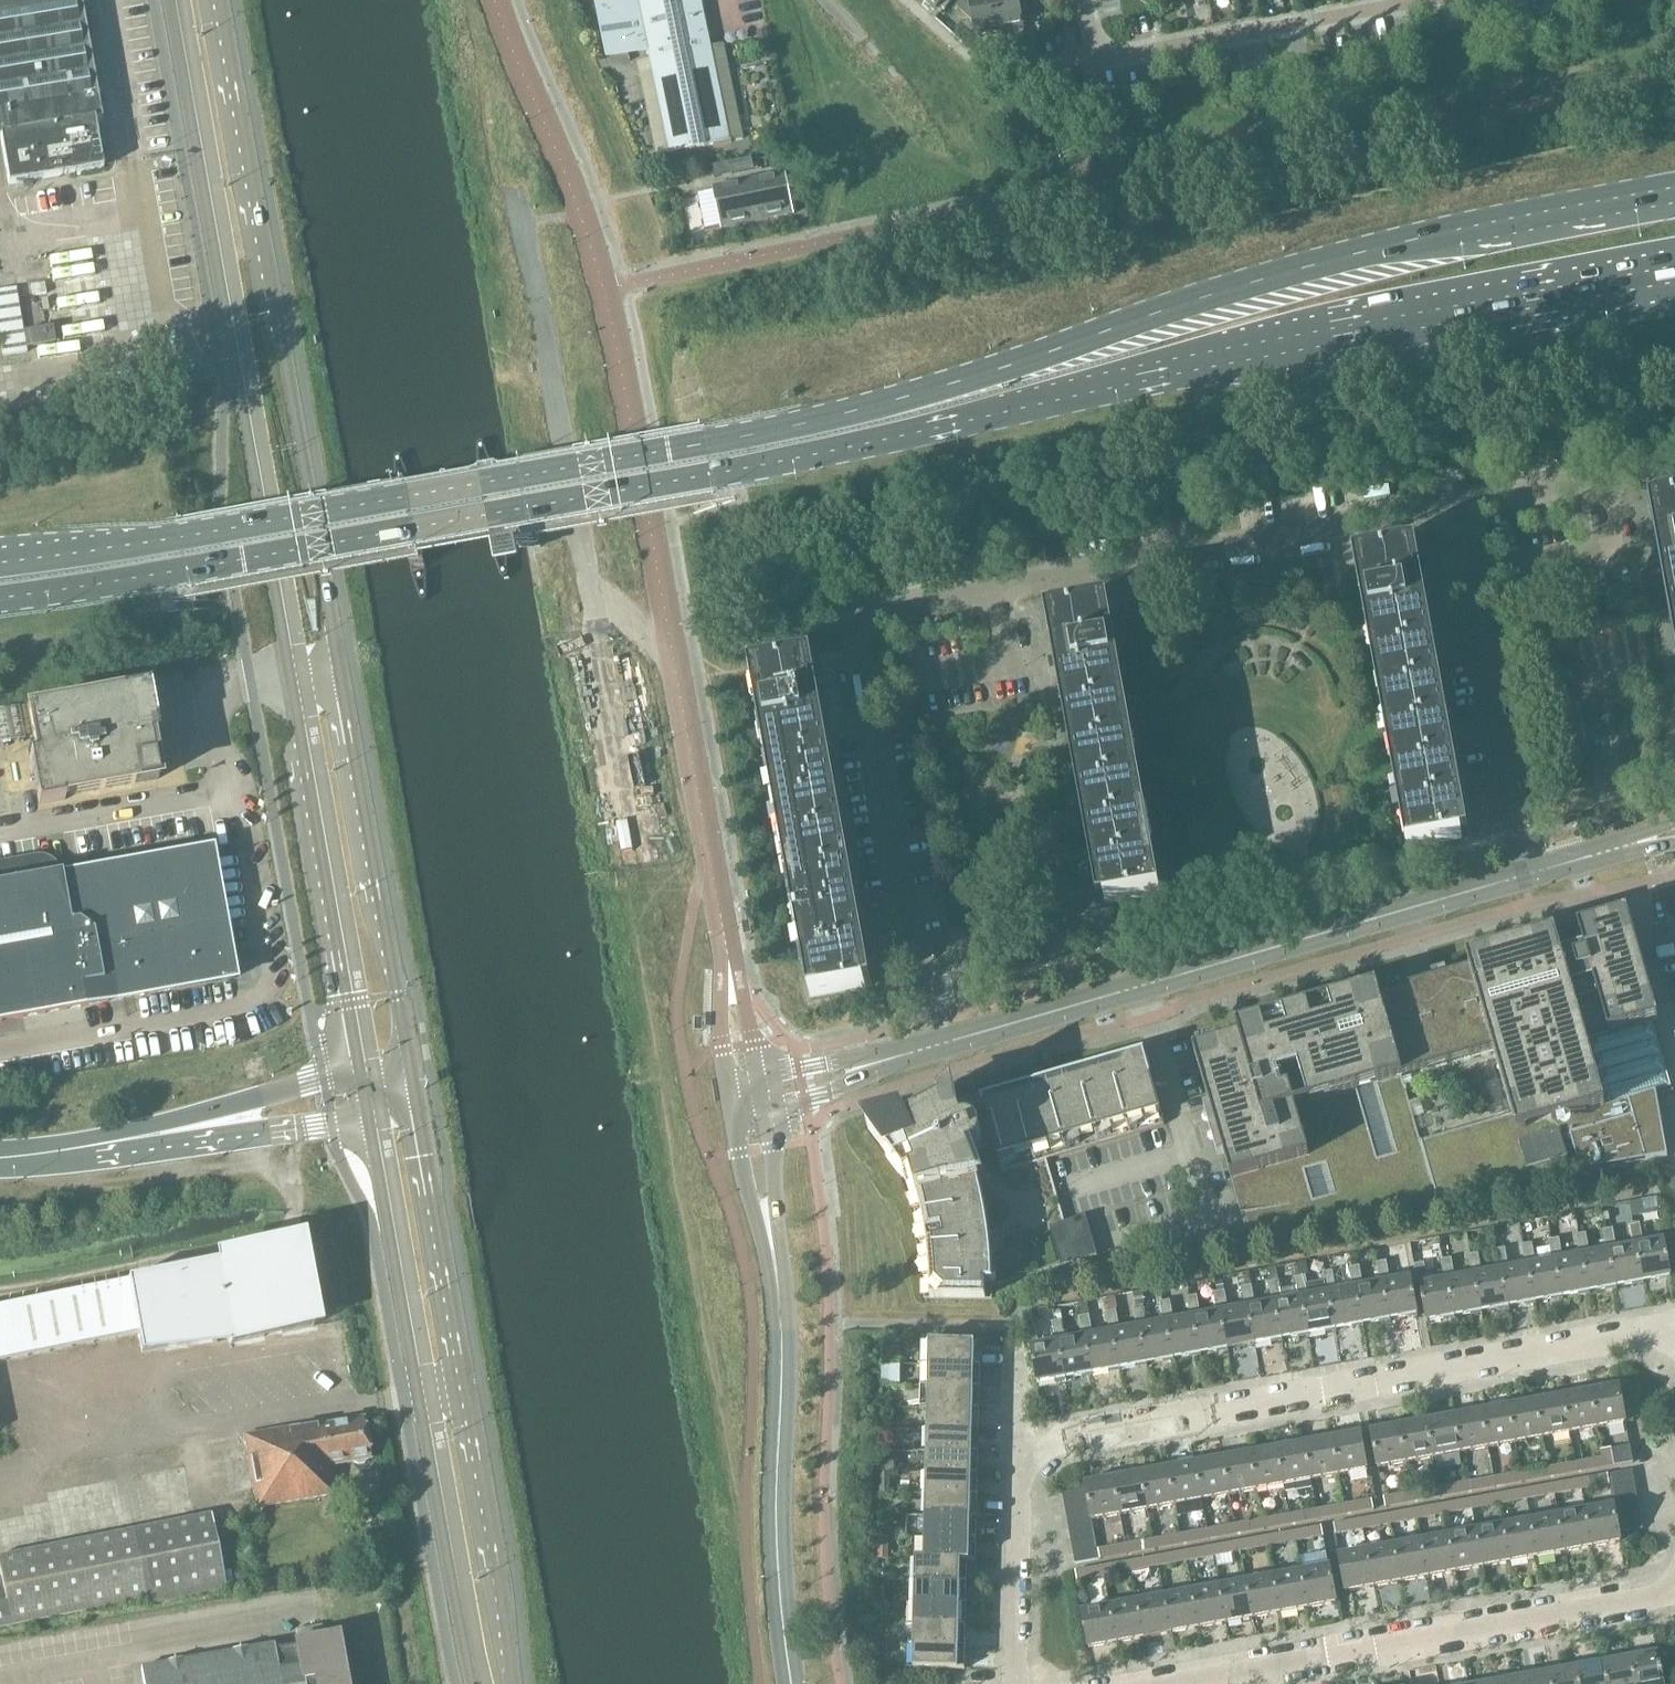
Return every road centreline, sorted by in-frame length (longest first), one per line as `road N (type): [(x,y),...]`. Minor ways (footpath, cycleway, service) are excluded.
road 1 (trunk): [(1674,193),(1335,262),(855,411),(183,535),(0,561)]
road 2 (trunk): [(0,598),(791,459),(1310,335),(1674,271)]
road 3 (unclassified): [(750,1095),(606,289),(496,0)]
road 4 (secondary): [(409,1086),(336,624),(222,0)]
road 5 (secondary): [(176,0),(368,1078)]
road 6 (residential): [(1015,1683),(1019,1451),(1674,1327)]
road 7 (secondary): [(515,1683),(409,1086)]
road 8 (secondary): [(793,1683),(779,1560),(781,1305),(750,1095)]
road 9 (secondary): [(374,1119),(482,1683)]
road 10 (residential): [(1171,1683),(1674,1596)]
road 11 (residential): [(988,593),(1440,501)]
road 12 (secondary): [(1145,986),(1524,878)]
road 13 (unclassified): [(929,1047),(865,689)]
road 14 (residential): [(1458,582),(1576,556),(1593,540),(1586,490),(1571,480),(1440,501)]
road 15 (trunk): [(368,1078),(258,1097),(38,1154)]
road 16 (trunk): [(38,1154),(374,1119)]
road 17 (residential): [(1097,60),(1421,0)]
road 18 (residential): [(1524,878),(1458,582)]
road 19 (secondary): [(929,1047),(1145,986)]
road 20 (residential): [(865,689),(851,618),(988,593)]
road 21 (residential): [(865,689),(1002,661),(988,593)]
road 22 (secondary): [(750,1095),(929,1047)]
road 23 (residential): [(1145,986),(1194,1152)]
road 24 (secondary): [(1524,878),(1674,836)]

